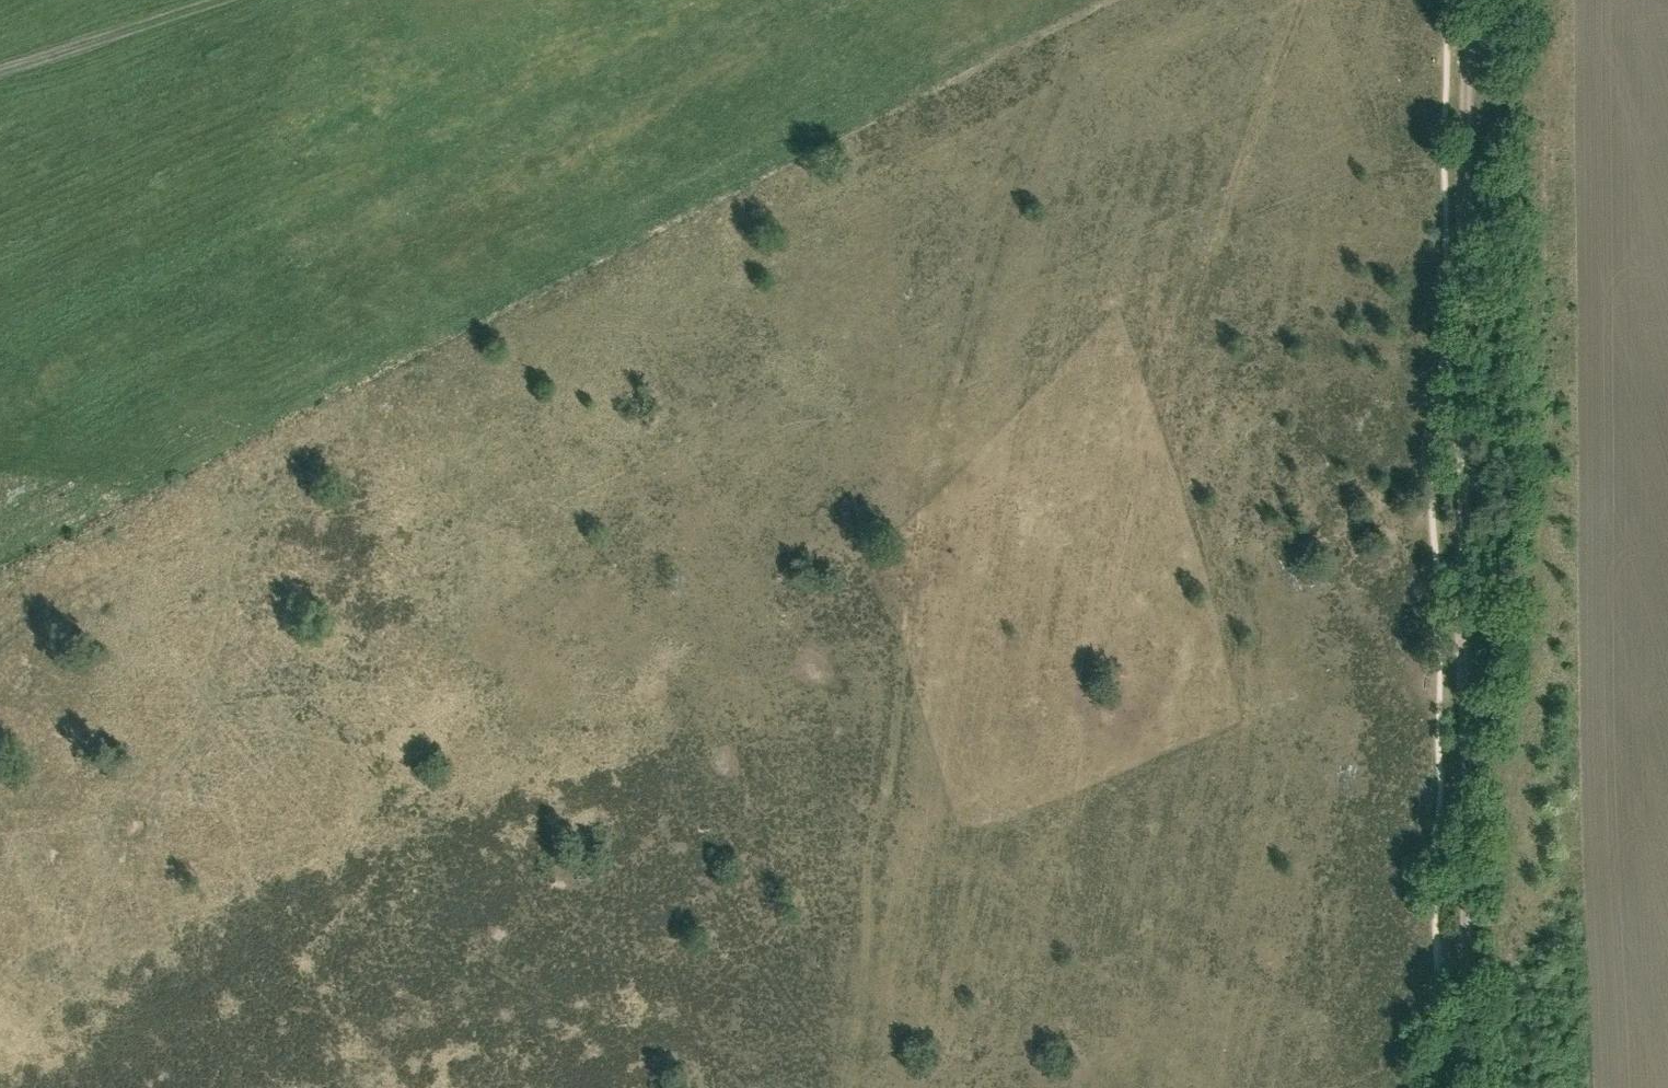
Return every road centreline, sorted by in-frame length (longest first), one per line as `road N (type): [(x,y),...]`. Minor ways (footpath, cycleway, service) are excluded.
road 1 (track): [(1081,15),(1018,159),(927,487),(901,706),(874,835),(855,1087)]
road 2 (track): [(1454,1087),(1473,0)]

